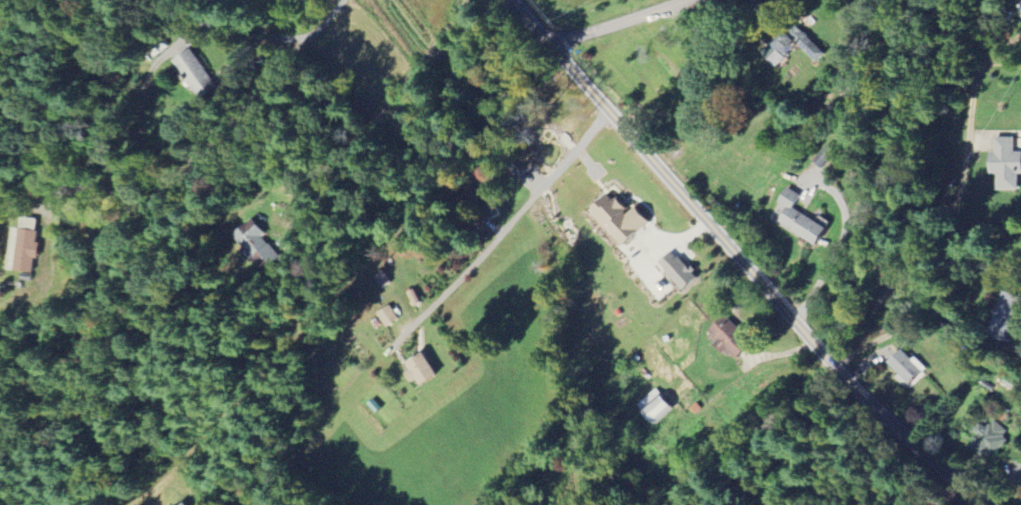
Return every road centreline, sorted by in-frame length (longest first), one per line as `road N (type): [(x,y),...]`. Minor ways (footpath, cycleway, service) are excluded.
road 1 (tertiary): [(510,0),(828,359),(984,504)]
road 2 (residential): [(341,0),(50,349)]
road 3 (residential): [(828,359),(908,327),(943,300),(973,65)]
road 4 (residential): [(552,47),(688,0)]

